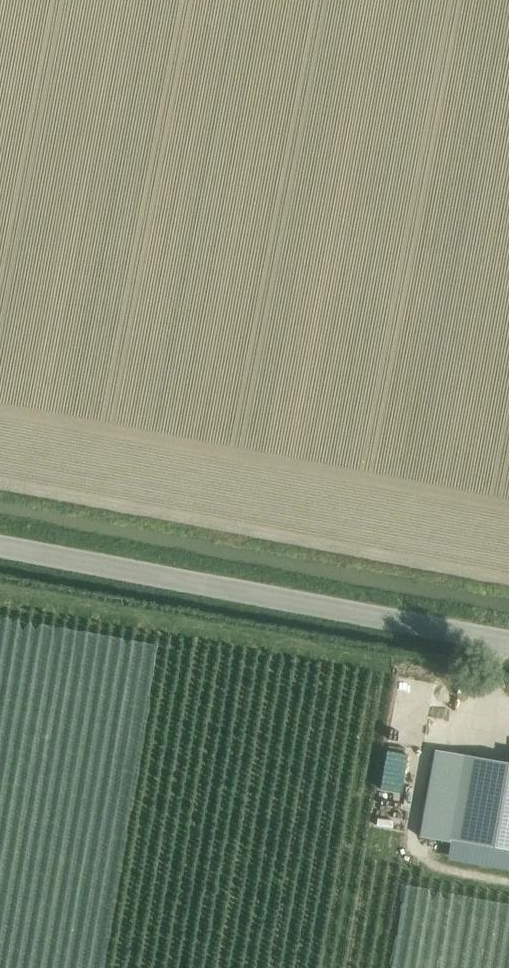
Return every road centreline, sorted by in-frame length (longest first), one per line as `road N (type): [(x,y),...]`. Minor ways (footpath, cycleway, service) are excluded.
road 1 (unclassified): [(508,640),(0,544)]

